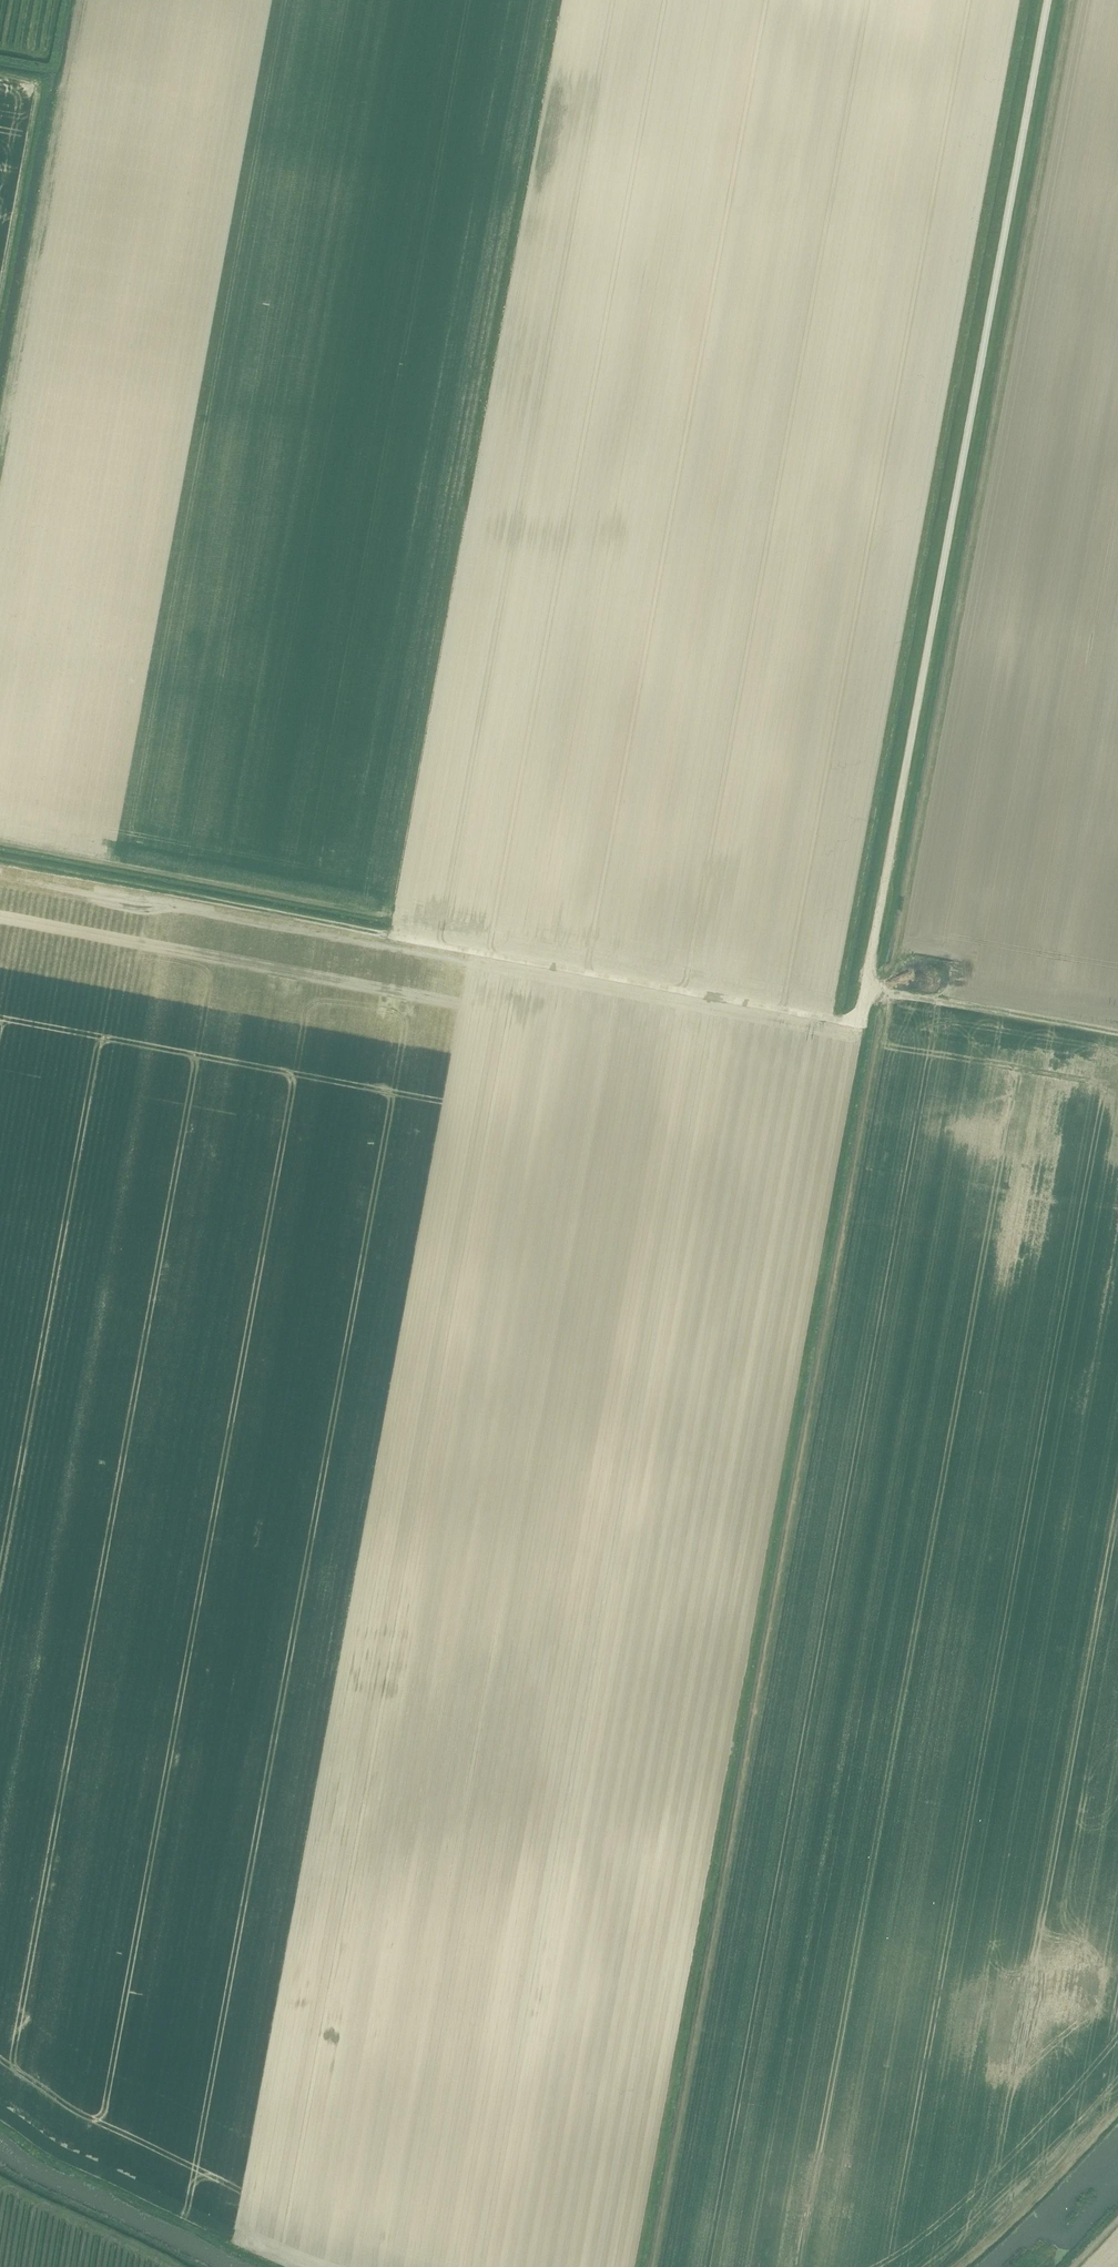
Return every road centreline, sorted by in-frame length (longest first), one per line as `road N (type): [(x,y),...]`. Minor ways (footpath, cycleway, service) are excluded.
road 1 (unclassified): [(858,1024),(1048,0)]
road 2 (track): [(466,500),(558,0)]
road 3 (track): [(858,1024),(381,933)]

